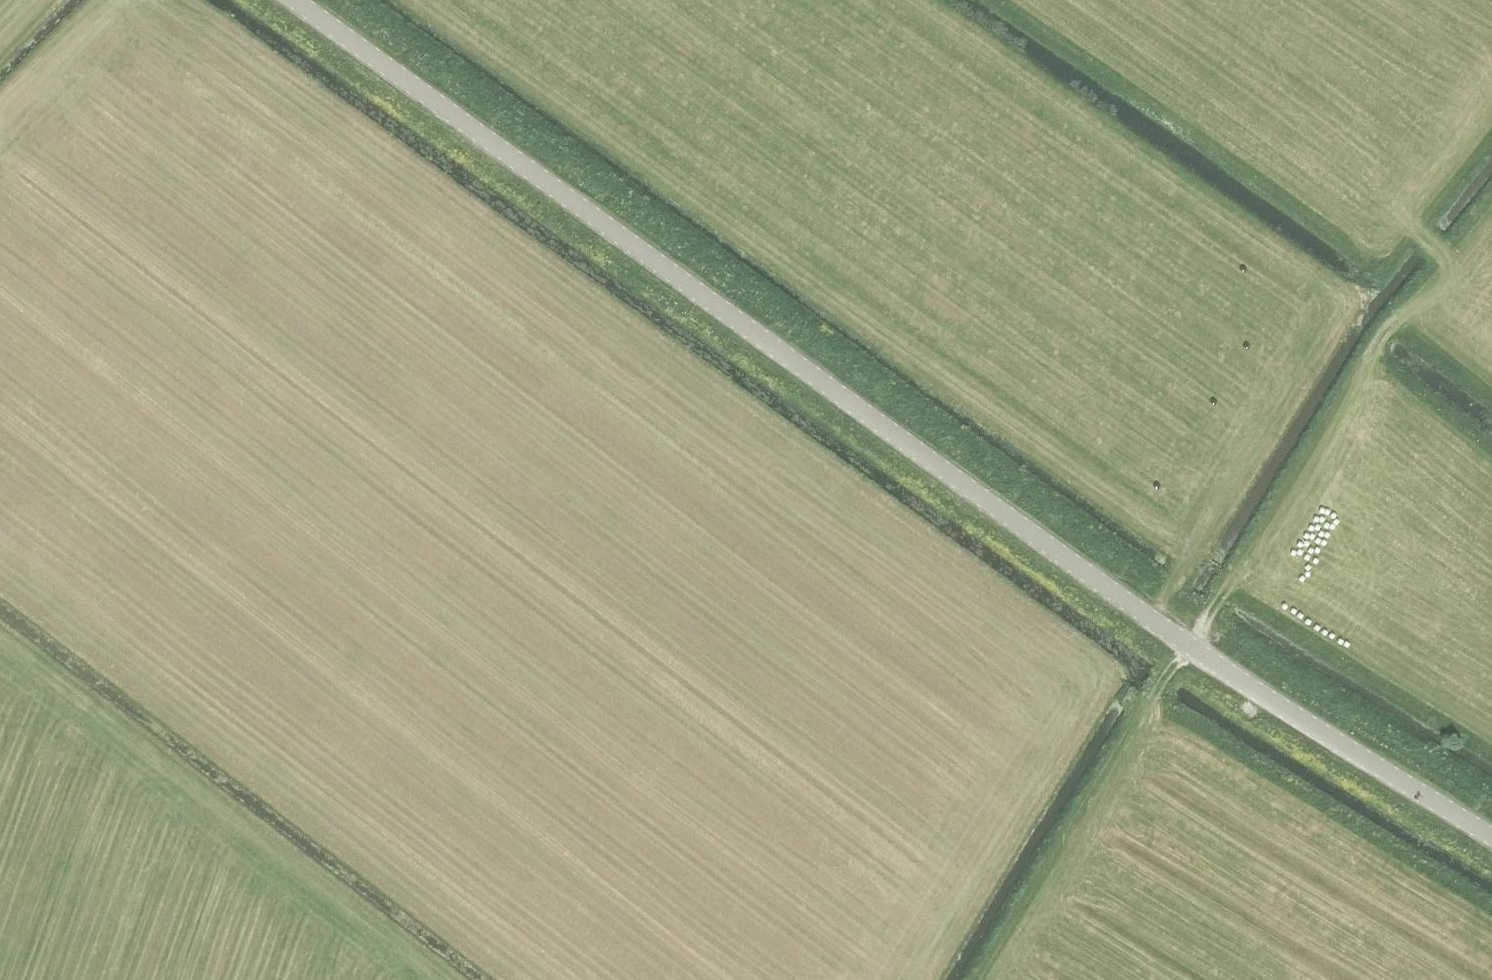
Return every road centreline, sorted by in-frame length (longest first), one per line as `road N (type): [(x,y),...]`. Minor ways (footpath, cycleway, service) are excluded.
road 1 (tertiary): [(1491,837),(1182,640),(296,0)]

